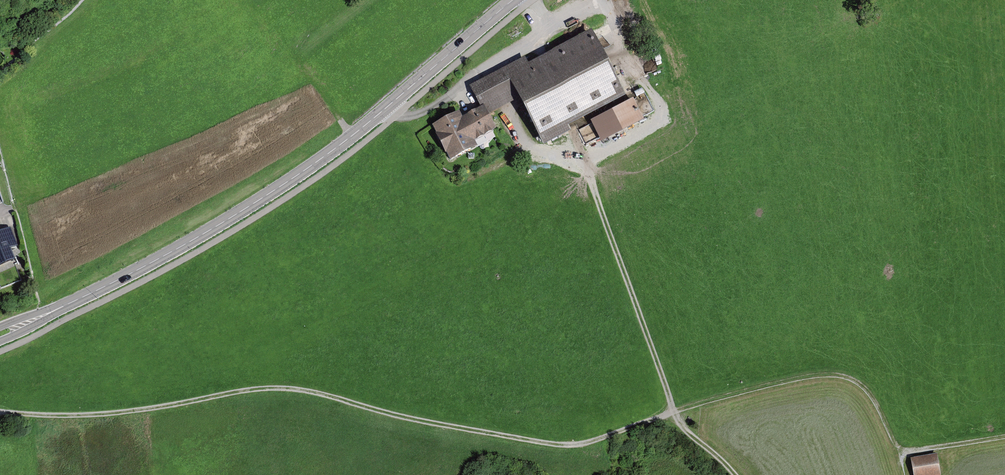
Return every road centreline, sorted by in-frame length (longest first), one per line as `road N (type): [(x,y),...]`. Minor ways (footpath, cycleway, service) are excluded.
road 1 (track): [(0,413),(131,412),(276,388),(572,445),(718,398),(845,376),(866,390),(902,454)]
road 2 (tertiary): [(513,0),(289,181),(114,282),(0,334)]
road 3 (track): [(734,474),(675,413),(588,157)]

